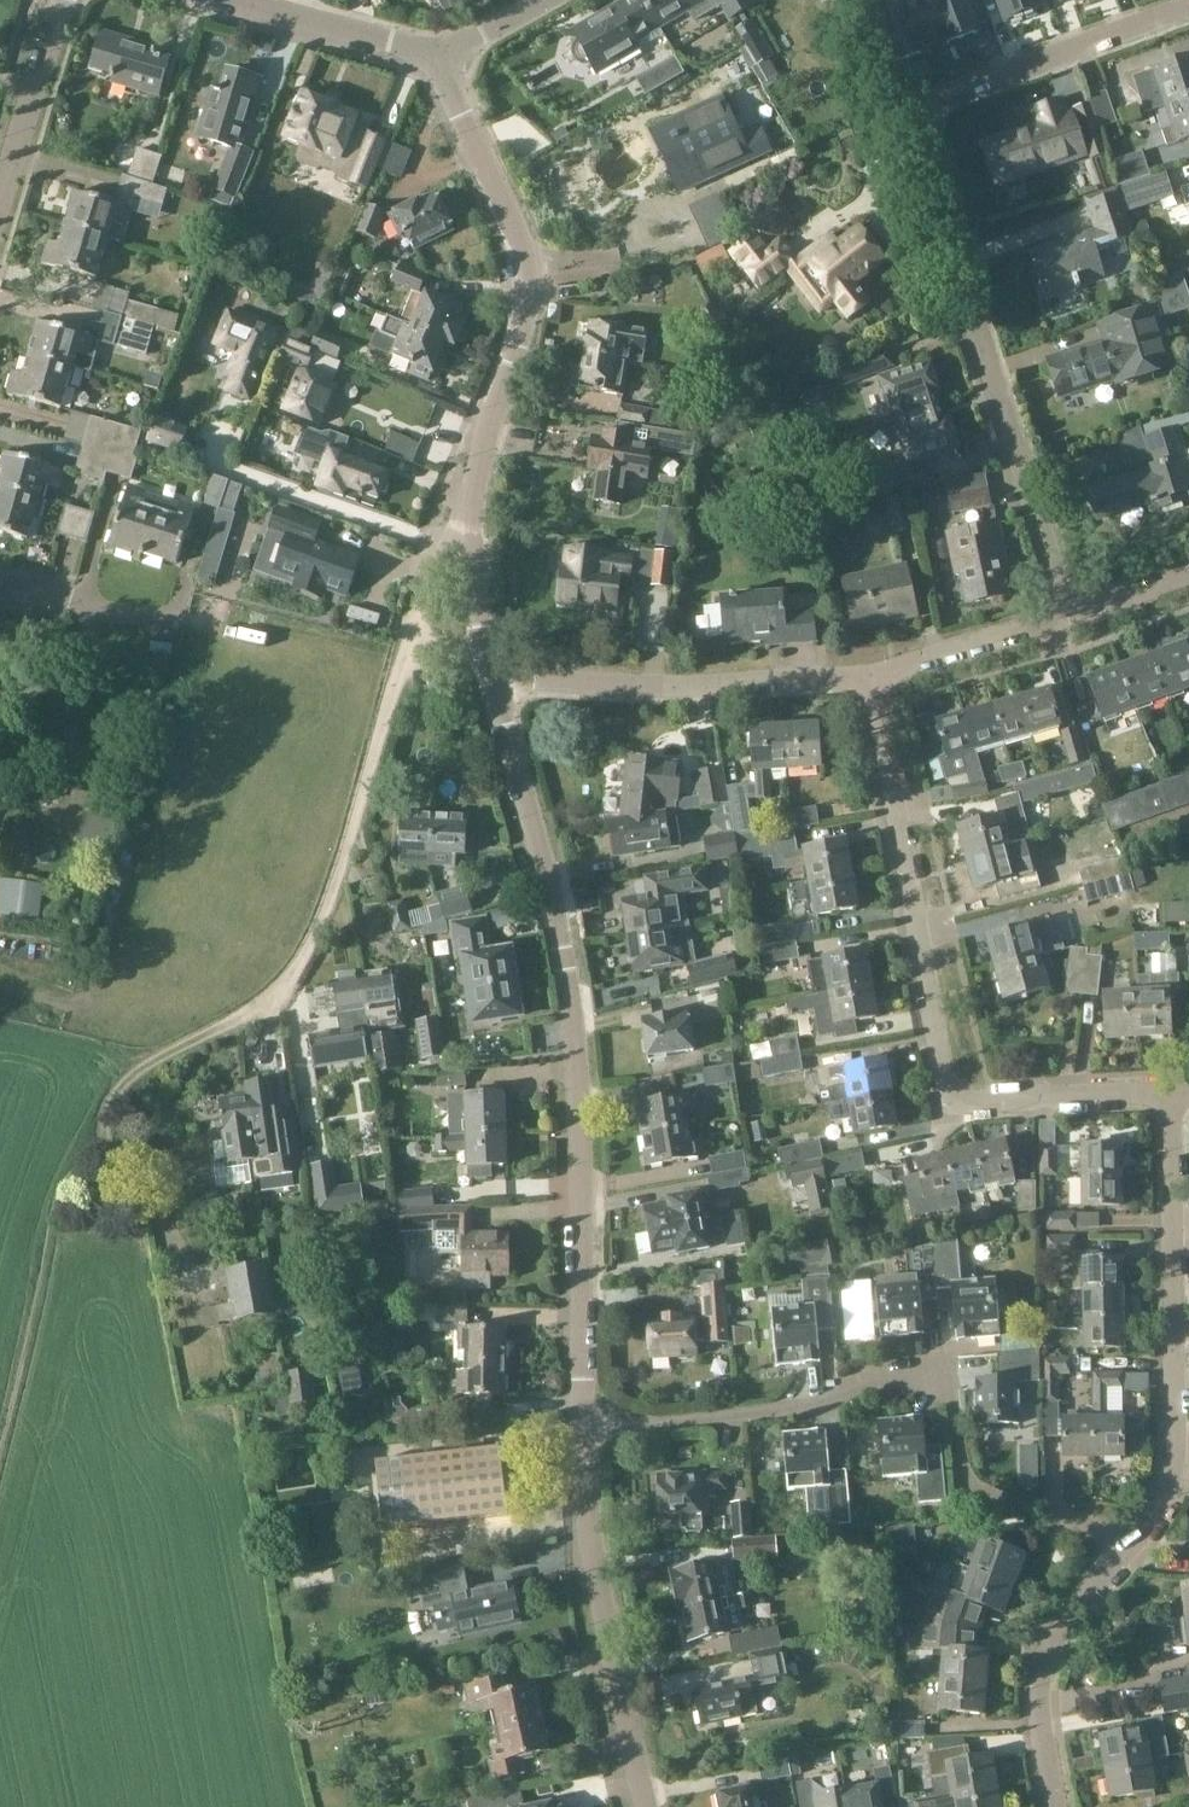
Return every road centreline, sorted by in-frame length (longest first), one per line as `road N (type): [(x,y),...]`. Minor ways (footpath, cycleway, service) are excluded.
road 1 (residential): [(1065,617),(907,110),(1144,20),(1188,11)]
road 2 (residential): [(583,1431),(577,1136),(558,921),(497,679)]
road 3 (track): [(96,1118),(135,1081),(247,1022),(303,963),(340,878),(399,639),(434,552)]
road 4 (residential): [(874,676),(952,1094),(968,1102),(1174,1094)]
road 5 (residential): [(1124,1553),(1103,1533),(967,1487),(946,1387),(927,1379),(864,1386),(827,1405),(583,1431)]
road 6 (residential): [(450,521),(534,286),(496,177),(434,55)]
road 7 (residential): [(1124,1553),(1165,1500),(1174,1451),(1174,1094)]
road 8 (residential): [(645,1806),(590,1536),(583,1431)]
road 9 (residential): [(874,676),(624,685),(497,679)]
road 10 (residential): [(1055,1806),(1039,1697),(1047,1656),(1124,1553)]
road 11 (residential): [(0,193),(64,0)]
road 12 (residential): [(1065,617),(874,676)]
road 13 (residential): [(434,55),(250,0)]
road 14 (residential): [(175,615),(0,593)]
road 15 (residential): [(497,679),(450,521)]
road 16 (residential): [(1188,573),(1065,617)]

